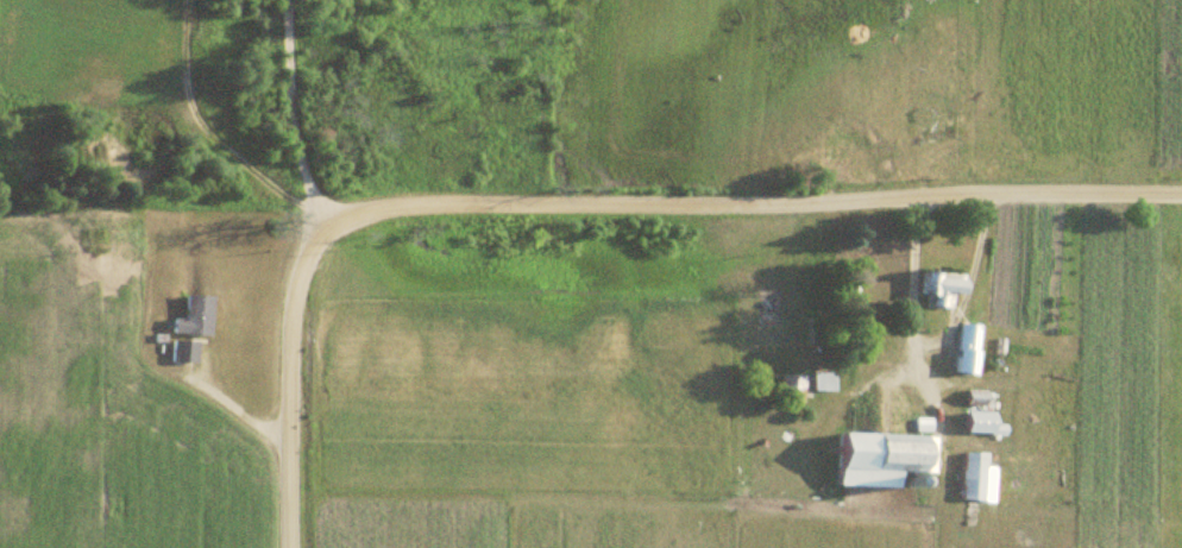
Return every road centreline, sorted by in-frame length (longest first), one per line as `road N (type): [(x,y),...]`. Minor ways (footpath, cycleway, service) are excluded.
road 1 (residential): [(1181,198),(408,203)]
road 2 (residential): [(289,547),(289,298),(314,231),(408,203)]

